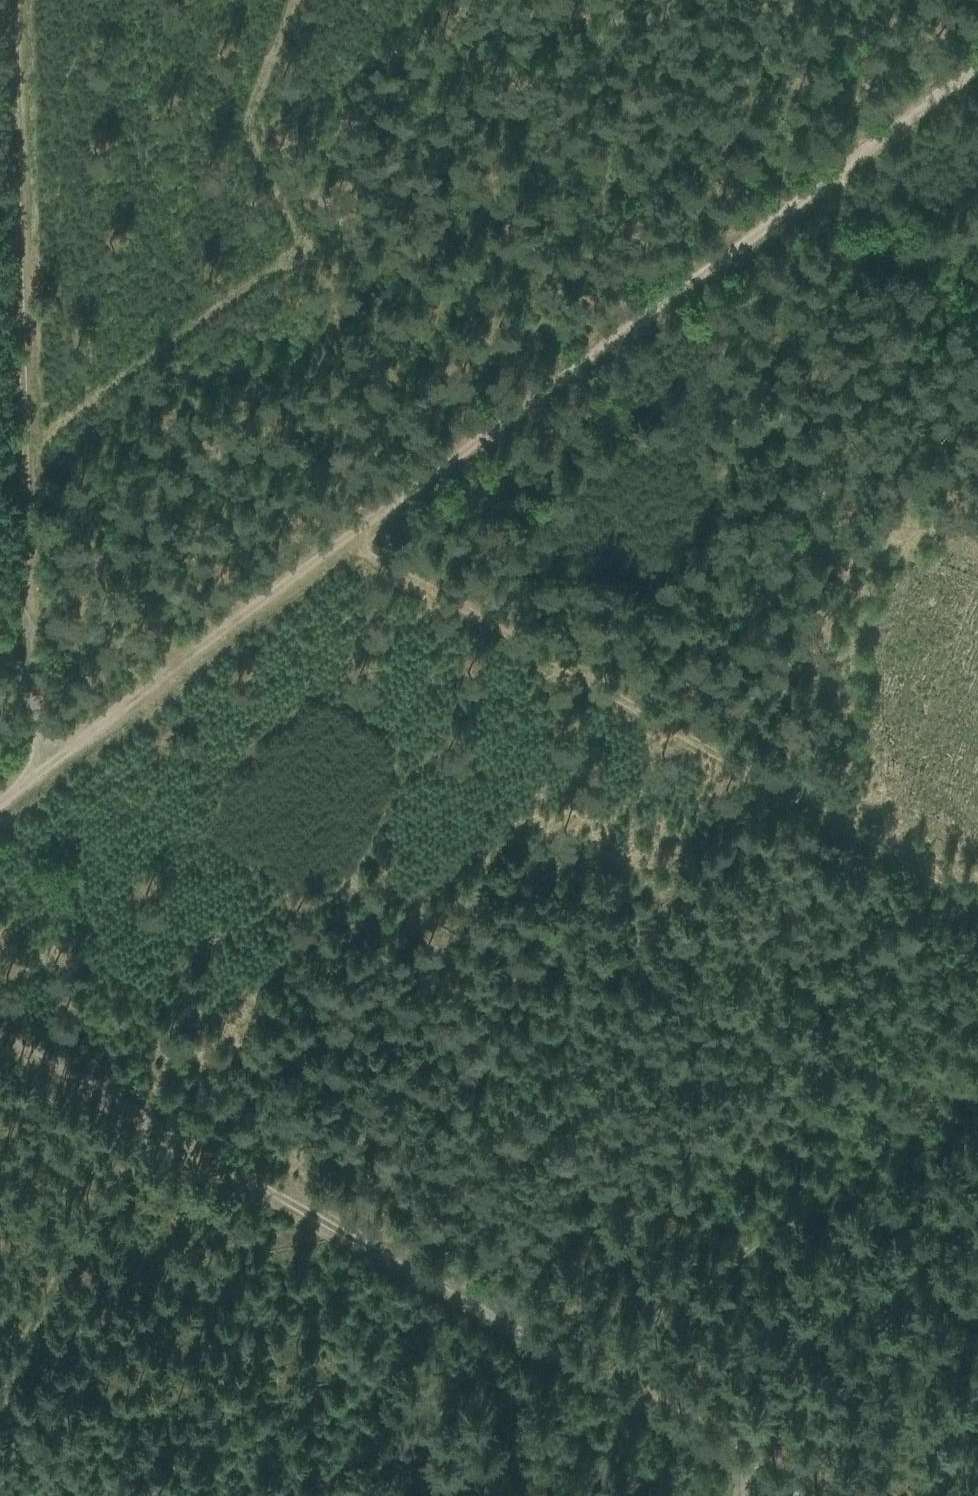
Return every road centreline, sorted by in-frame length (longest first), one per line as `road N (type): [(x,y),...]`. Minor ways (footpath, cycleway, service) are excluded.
road 1 (track): [(977,74),(45,771)]
road 2 (track): [(833,1495),(0,1005)]
road 3 (track): [(45,771),(19,0)]
road 4 (track): [(372,526),(977,881)]
road 5 (track): [(836,180),(977,270)]

